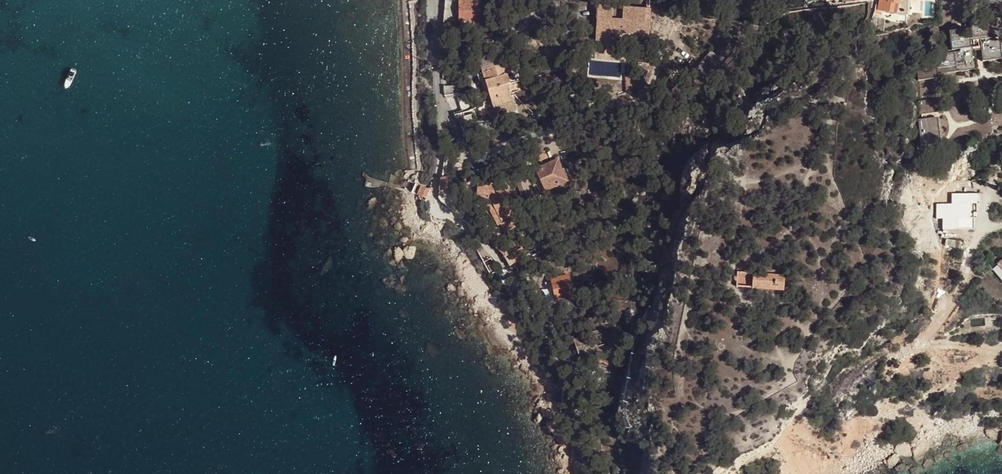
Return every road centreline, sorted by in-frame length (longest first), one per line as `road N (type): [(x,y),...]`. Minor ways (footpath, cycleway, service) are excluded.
road 1 (residential): [(434,0),(435,79),(446,124),(431,204),(500,269)]

